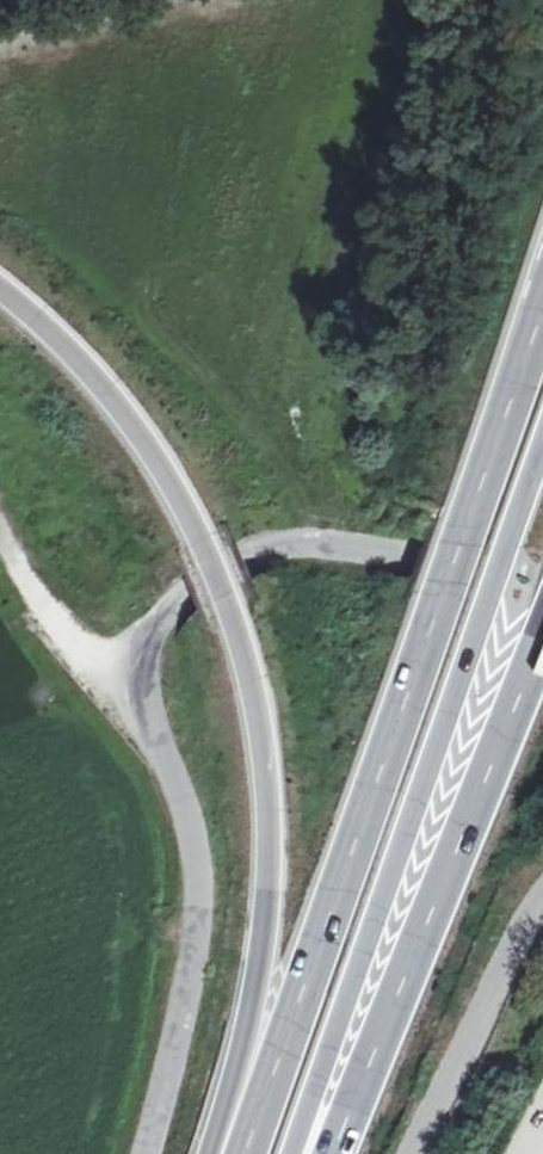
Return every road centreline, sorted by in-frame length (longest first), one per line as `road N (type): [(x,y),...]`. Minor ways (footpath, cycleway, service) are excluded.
road 1 (trunk): [(0,288),(99,379),(137,428),(206,540),(248,660),(269,779),(272,869),(226,1153)]
road 2 (trunk): [(542,311),(245,1153)]
road 3 (trunk): [(302,1153),(542,446)]
road 4 (trunk): [(322,1153),(542,644)]
road 5 (unclassified): [(137,696),(145,639),(175,605),(253,557),(304,543),(353,543),(542,572)]
road 6 (unclassified): [(146,1153),(200,938),(200,889),(178,794),(137,696)]
road 7 (unclassified): [(425,1153),(542,905)]
road 8 (unclassified): [(137,696),(71,646),(0,526)]

